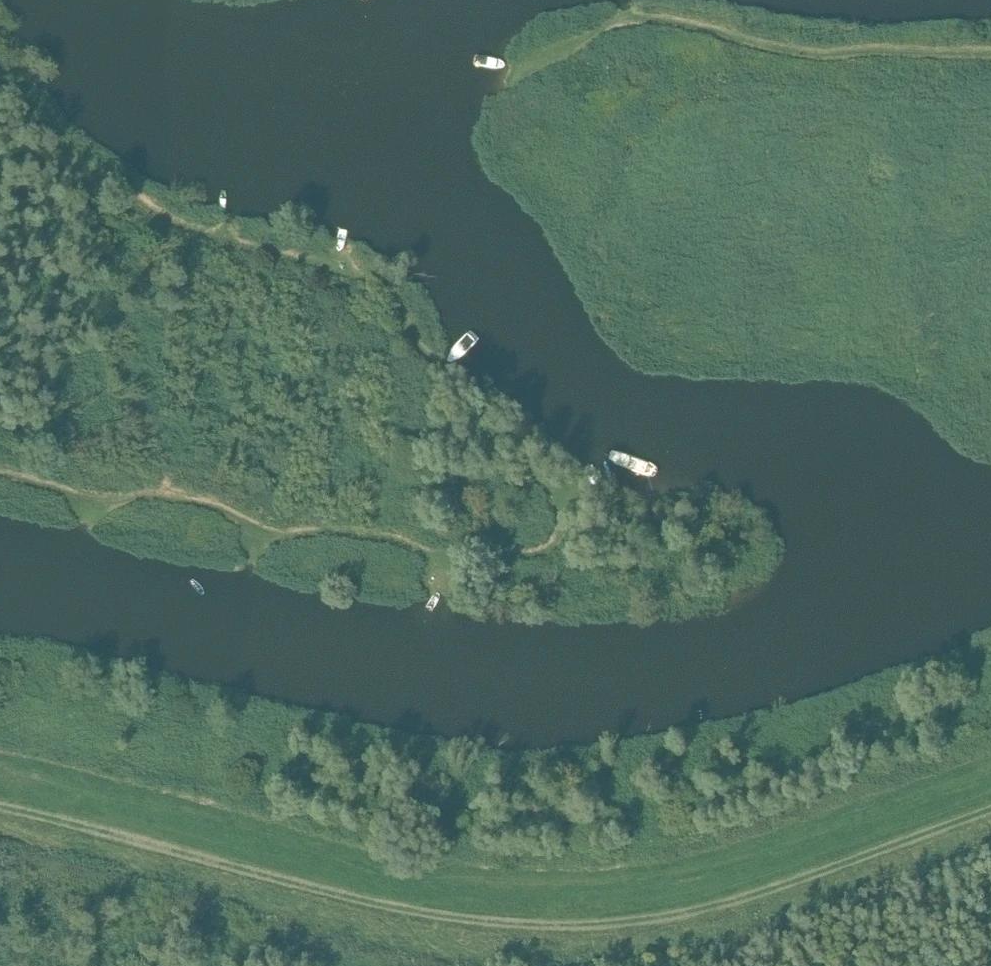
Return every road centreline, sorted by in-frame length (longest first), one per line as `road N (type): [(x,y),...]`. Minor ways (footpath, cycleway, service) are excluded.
road 1 (track): [(0,805),(481,927),(609,931),(687,917),(990,811)]

